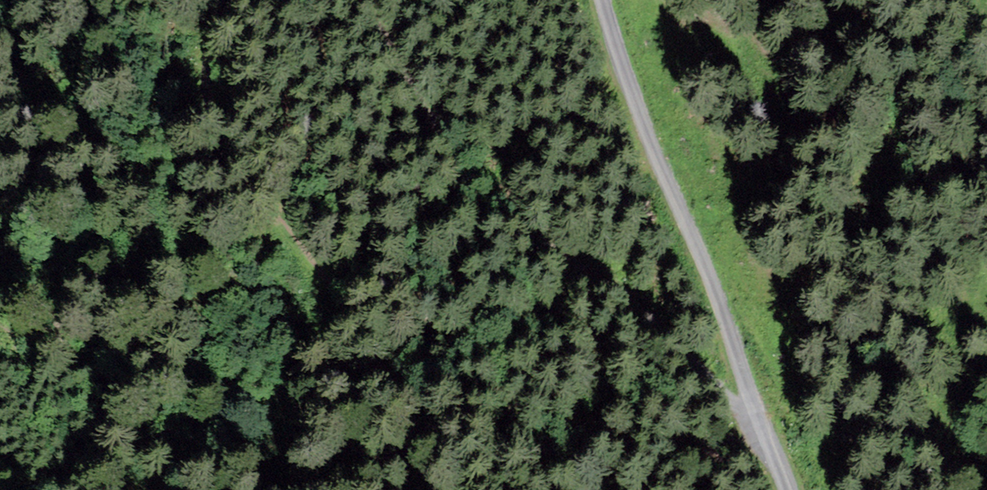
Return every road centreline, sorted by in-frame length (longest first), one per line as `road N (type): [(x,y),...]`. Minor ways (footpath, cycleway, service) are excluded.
road 1 (track): [(263,0),(220,24),(209,48),(205,74),(226,153),(412,401),(454,489)]
road 2 (track): [(363,0),(477,192),(636,306),(742,413),(761,423)]
road 3 (unclassified): [(602,0),(787,489)]

